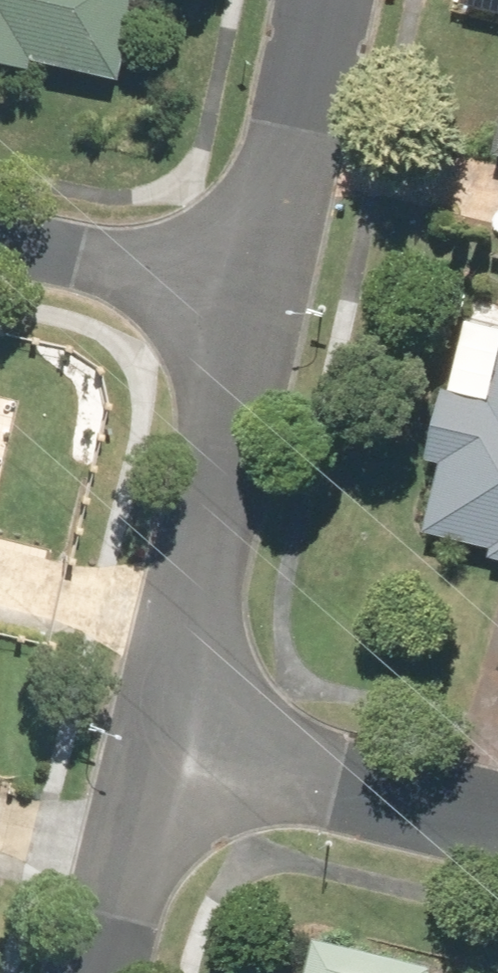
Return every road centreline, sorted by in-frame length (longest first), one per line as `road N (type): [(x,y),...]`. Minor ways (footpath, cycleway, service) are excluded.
road 1 (residential): [(162,752),(265,295)]
road 2 (residential): [(162,752),(497,829)]
road 3 (residential): [(265,295),(335,0)]
road 4 (residential): [(0,239),(265,295)]
road 5 (residential): [(107,972),(162,752)]

